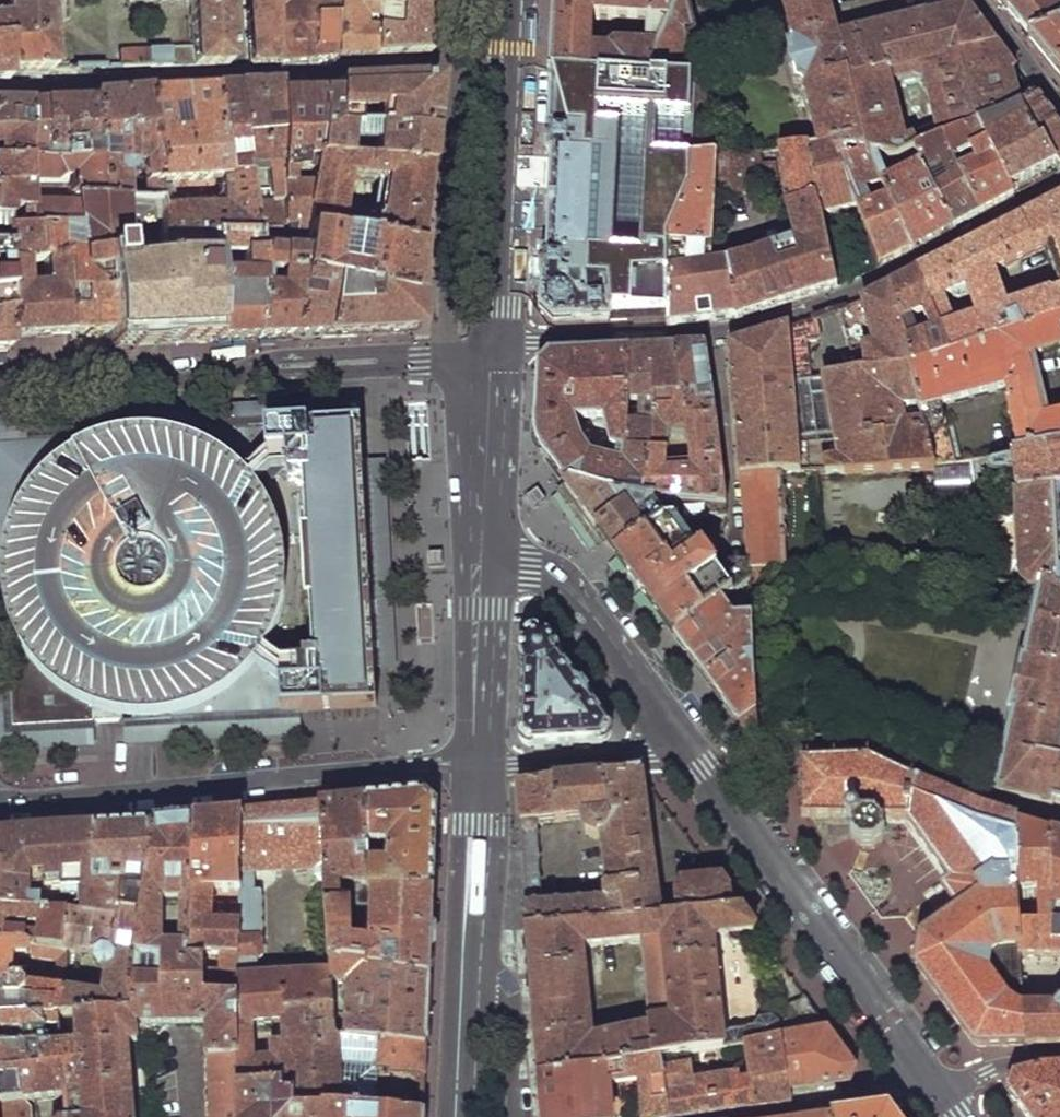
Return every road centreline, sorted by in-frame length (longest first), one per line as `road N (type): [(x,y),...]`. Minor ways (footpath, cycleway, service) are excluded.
road 1 (residential): [(485,768),(405,766),(0,806)]
road 2 (residential): [(0,385),(446,356)]
road 3 (residential): [(716,336),(856,292),(1059,188)]
road 4 (tertiary): [(717,783),(939,1081)]
road 5 (residential): [(717,783),(746,761),(779,751),(868,749),(993,800),(1059,818)]
road 6 (tertiary): [(489,353),(511,0)]
road 7 (tertiary): [(467,1116),(485,768)]
road 8 (residential): [(466,65),(446,356)]
road 9 (tertiary): [(488,553),(551,574),(581,600),(678,732)]
road 10 (residential): [(244,74),(0,91)]
road 11 (residential): [(489,353),(535,342),(716,336)]
road 12 (residential): [(466,65),(244,74)]
road 13 (tertiary): [(485,768),(488,553)]
road 14 (residential): [(716,336),(739,542)]
road 15 (tertiary): [(488,553),(489,353)]
road 16 (residential): [(678,732),(642,753),(485,768)]
road 17 (residential): [(939,1081),(759,1116)]
road 18 (residential): [(1059,101),(978,0)]
road 19 (residential): [(1059,1056),(939,1081)]

